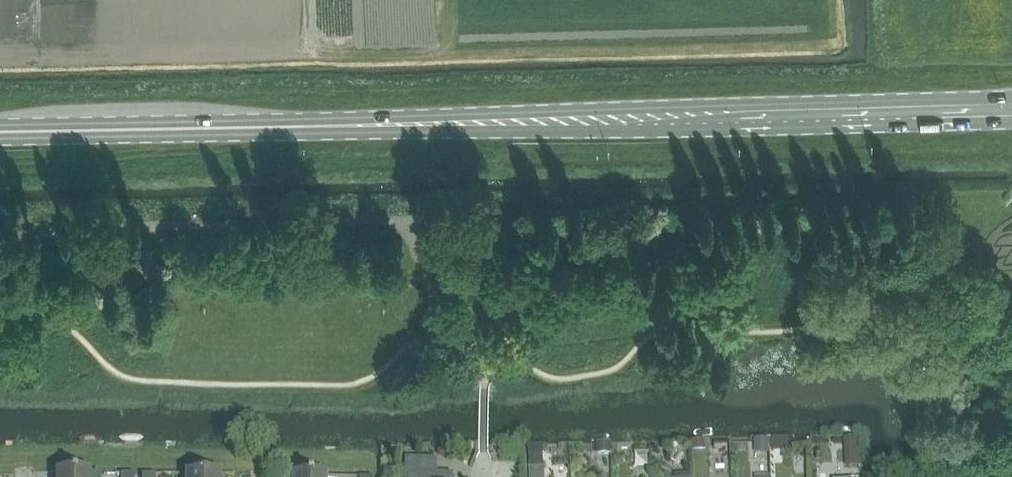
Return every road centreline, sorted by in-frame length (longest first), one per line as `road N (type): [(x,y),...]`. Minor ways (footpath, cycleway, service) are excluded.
road 1 (secondary): [(1011,109),(0,132)]

